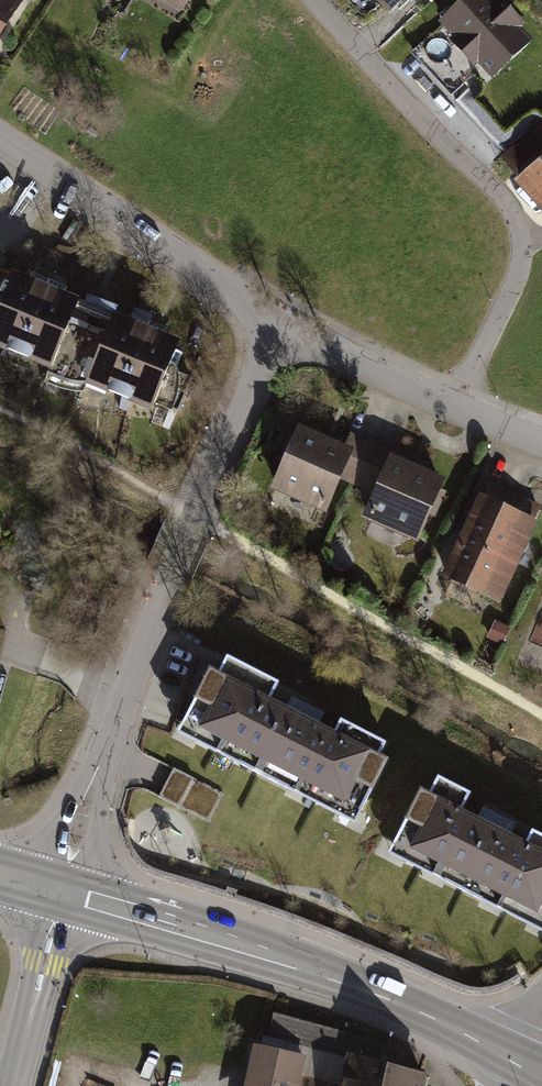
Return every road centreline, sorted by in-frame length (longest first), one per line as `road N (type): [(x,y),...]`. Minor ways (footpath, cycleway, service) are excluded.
road 1 (track): [(541,718),(0,411)]
road 2 (residential): [(62,892),(168,569),(270,331)]
road 3 (residential): [(455,407),(521,263),(525,236),(511,207),(309,0)]
road 4 (primary): [(62,892),(278,956),(515,1056)]
road 5 (residential): [(270,331),(218,281),(0,144)]
road 6 (residential): [(270,331),(455,407)]
road 7 (residential): [(13,1085),(62,892)]

